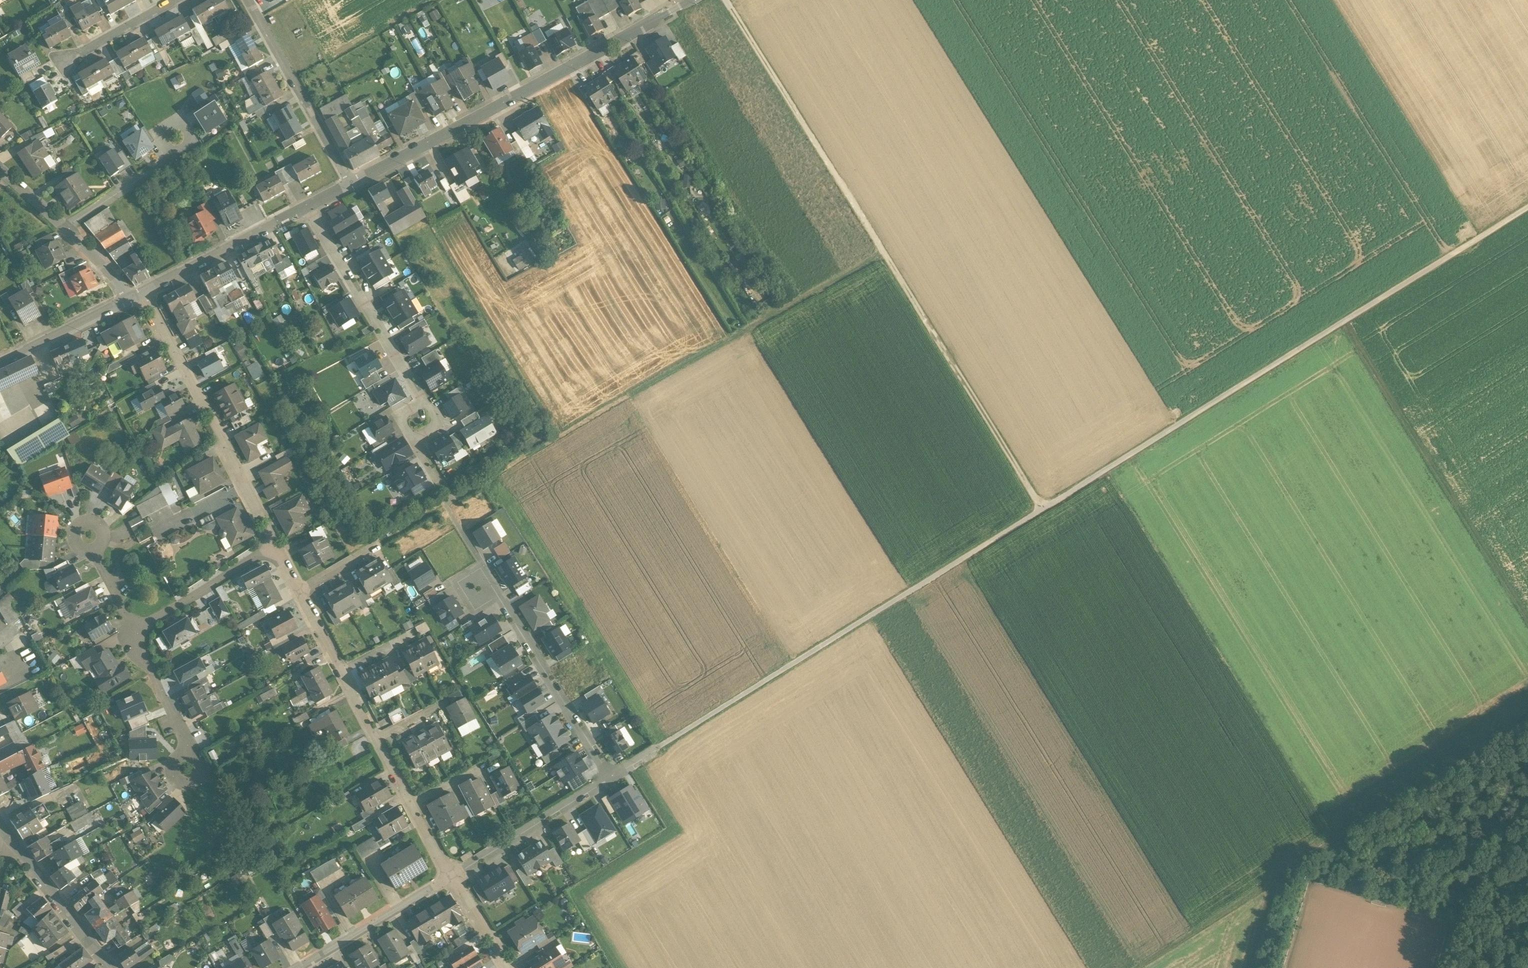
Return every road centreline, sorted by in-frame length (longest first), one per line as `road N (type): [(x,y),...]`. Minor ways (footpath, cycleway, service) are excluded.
road 1 (track): [(659,747),(1527,208)]
road 2 (track): [(1041,511),(724,0)]
road 3 (track): [(881,252),(452,500)]
road 4 (unclassified): [(689,0),(350,185)]
road 5 (track): [(1340,325),(1527,623)]
road 6 (track): [(1527,725),(1265,886)]
road 7 (residential): [(272,545),(144,292)]
road 8 (residential): [(613,775),(498,599),(478,590)]
road 9 (residential): [(419,403),(307,208)]
road 10 (residential): [(350,185),(248,0)]
road 11 (track): [(1527,904),(1337,843)]
road 12 (residential): [(450,874),(613,775)]
road 13 (unclassified): [(307,208),(144,292)]
road 14 (residential): [(129,299),(0,171)]
road 15 (residential): [(301,967),(450,874)]
road 16 (residential): [(135,633),(272,545)]
road 17 (track): [(1265,886),(1138,967)]
road 18 (tertiary): [(107,967),(17,850)]
road 19 (unclassified): [(129,299),(0,362)]
road 20 (residential): [(135,633),(186,756)]
road 21 (residential): [(172,0),(64,61)]

